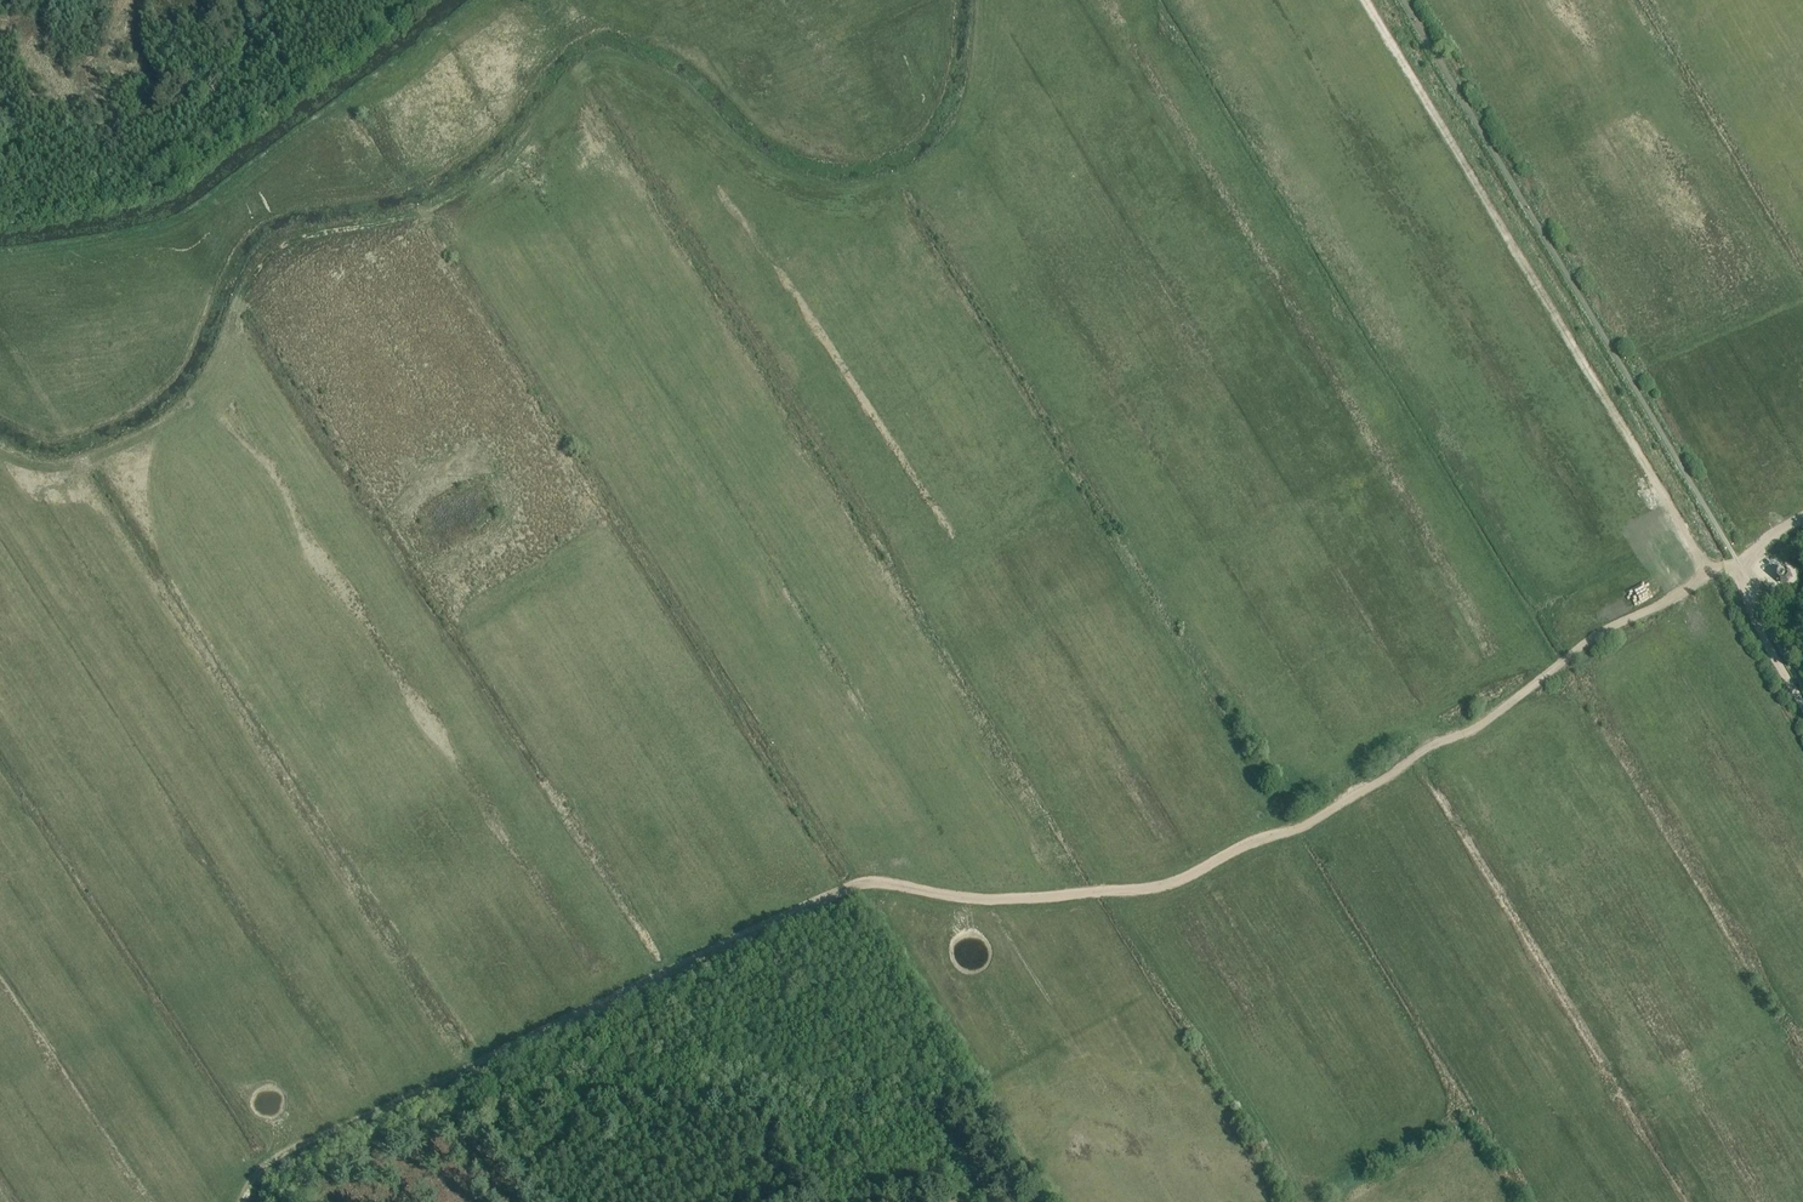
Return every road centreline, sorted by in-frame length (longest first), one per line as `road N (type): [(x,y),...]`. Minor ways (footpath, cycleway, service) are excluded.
road 1 (track): [(1736,560),(1587,642),(1473,730),(1417,755),(1306,826),(1241,847),(1182,880),(1017,899),(884,883),(848,887),(281,1155),(259,1172),(245,1201)]
road 2 (track): [(1709,577),(1363,0)]
road 3 (track): [(497,0),(186,228),(0,262)]
road 4 (track): [(1802,689),(1736,560)]

